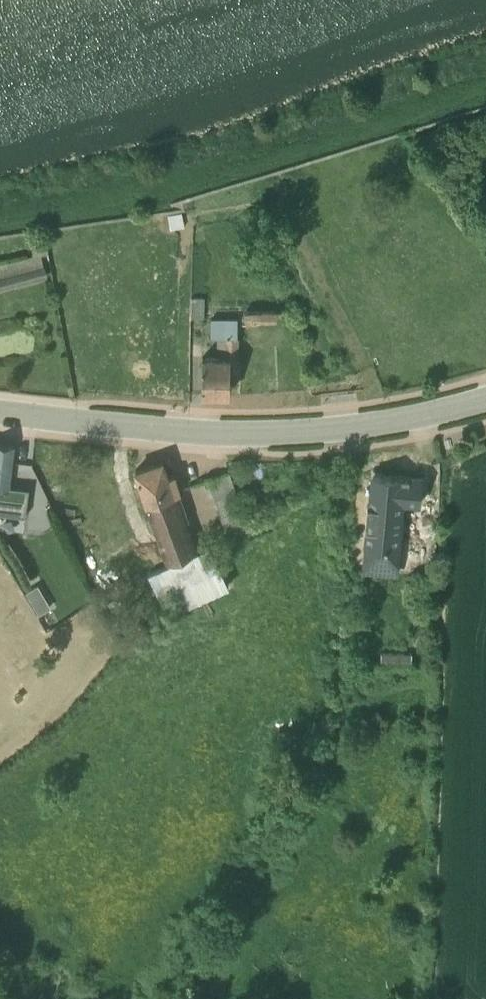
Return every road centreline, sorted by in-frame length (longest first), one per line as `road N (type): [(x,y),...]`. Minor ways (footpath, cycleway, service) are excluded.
road 1 (unclassified): [(0,406),(217,426),(335,421),(485,389)]

